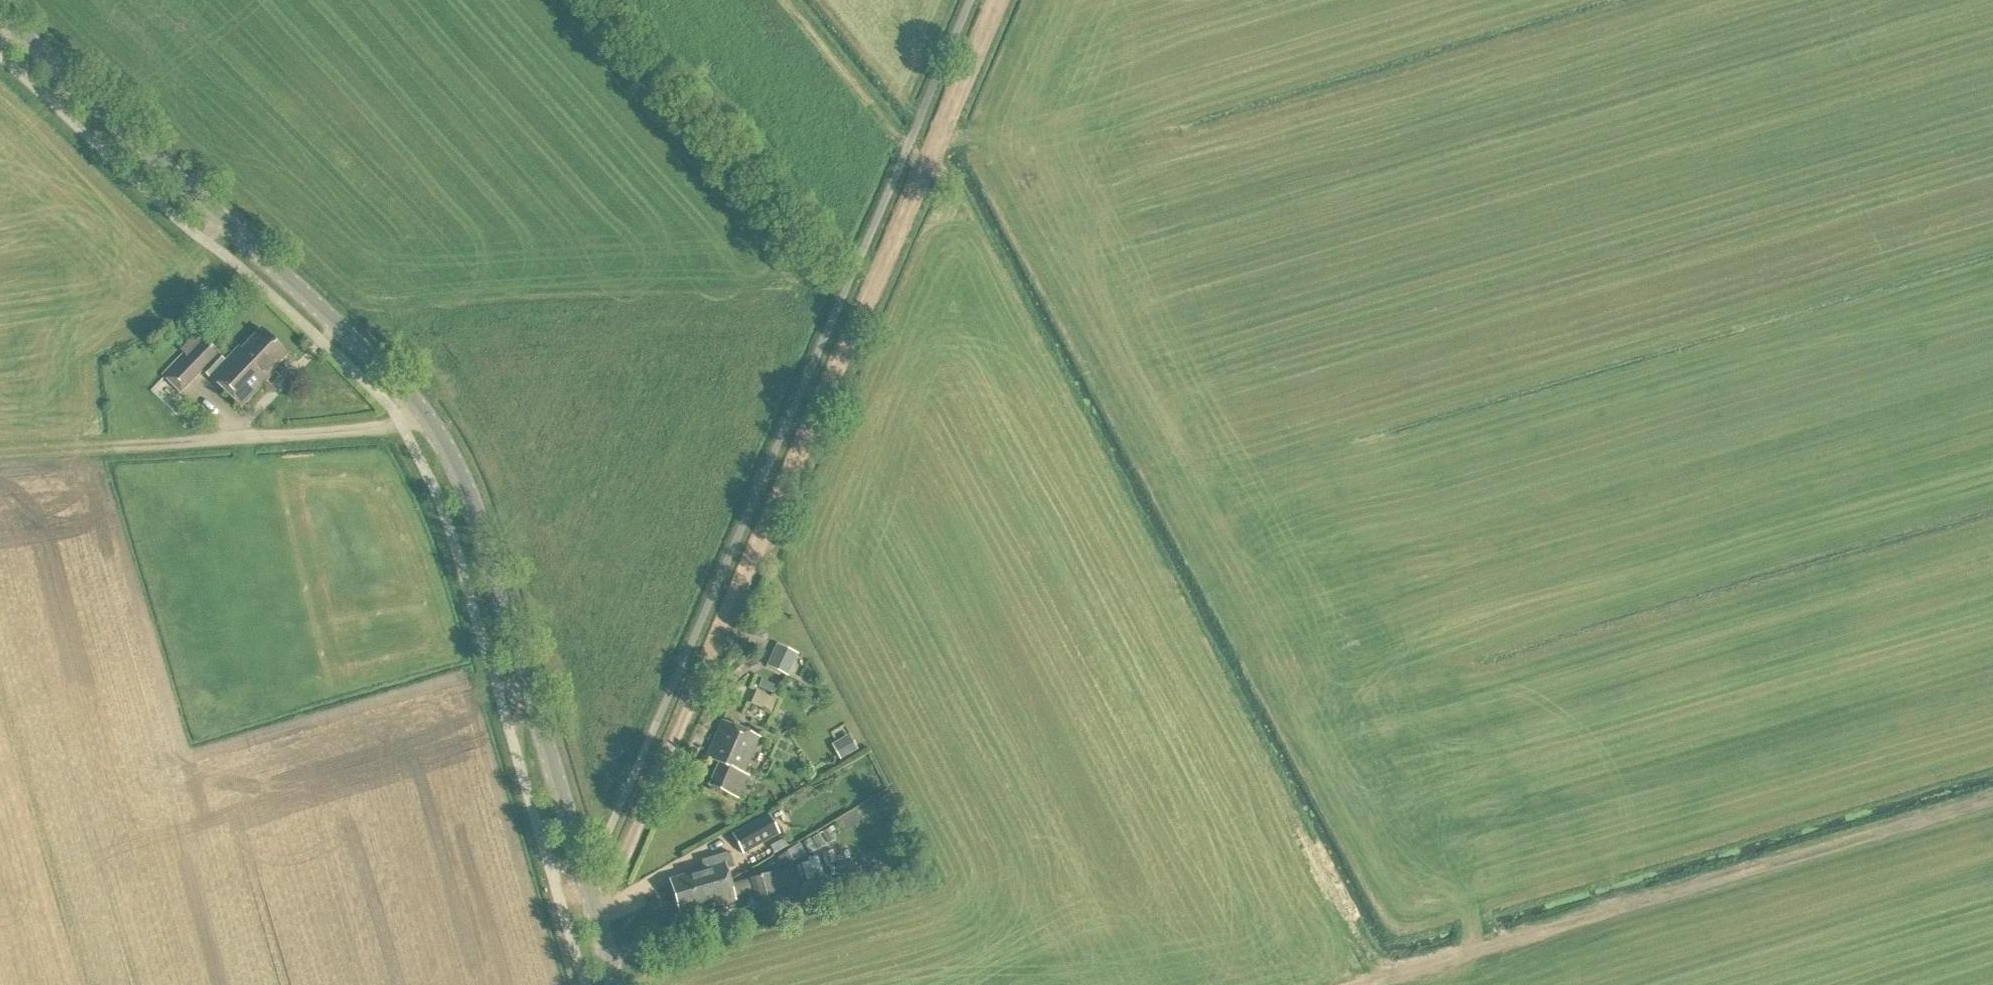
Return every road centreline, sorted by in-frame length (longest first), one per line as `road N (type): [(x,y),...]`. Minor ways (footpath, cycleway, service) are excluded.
road 1 (tertiary): [(616,984),(486,545),(441,439),(376,362),(0,14)]
road 2 (track): [(589,893),(614,878),(996,0)]
road 3 (track): [(401,425),(0,454)]

